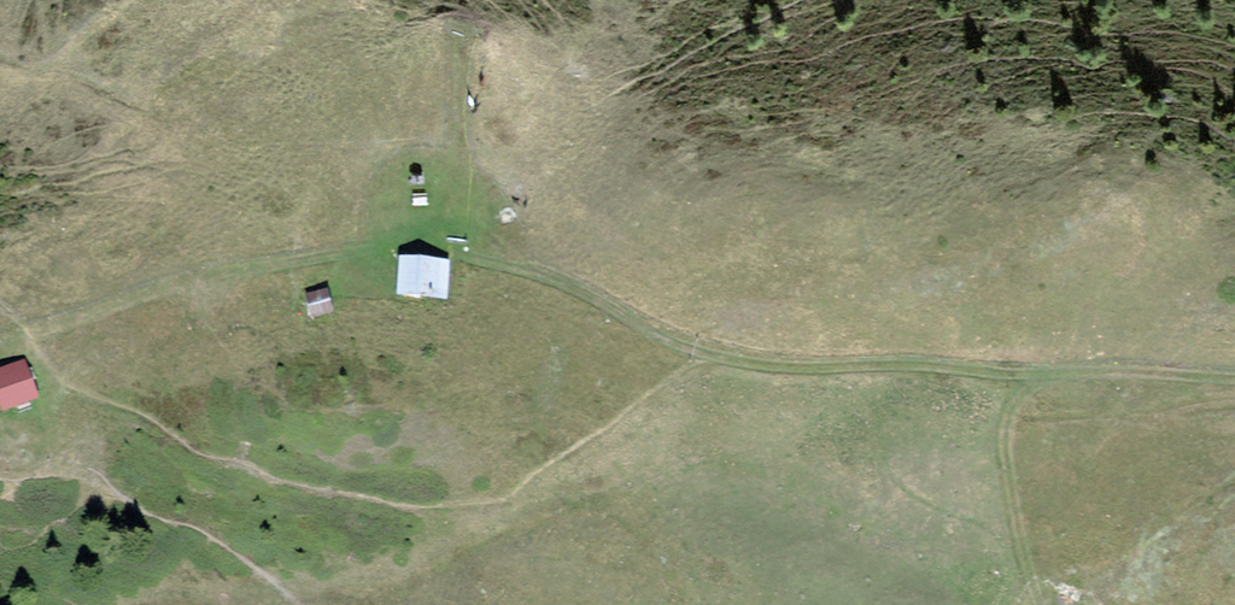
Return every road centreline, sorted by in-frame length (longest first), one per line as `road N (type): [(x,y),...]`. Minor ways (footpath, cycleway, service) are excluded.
road 1 (track): [(1234,374),(1032,362),(724,361),(646,329),(545,269),(460,248),(392,246),(94,305),(13,311)]
road 2 (track): [(920,362),(768,432),(583,482),(446,499),(355,490),(224,458),(152,413),(73,379),(13,311)]

